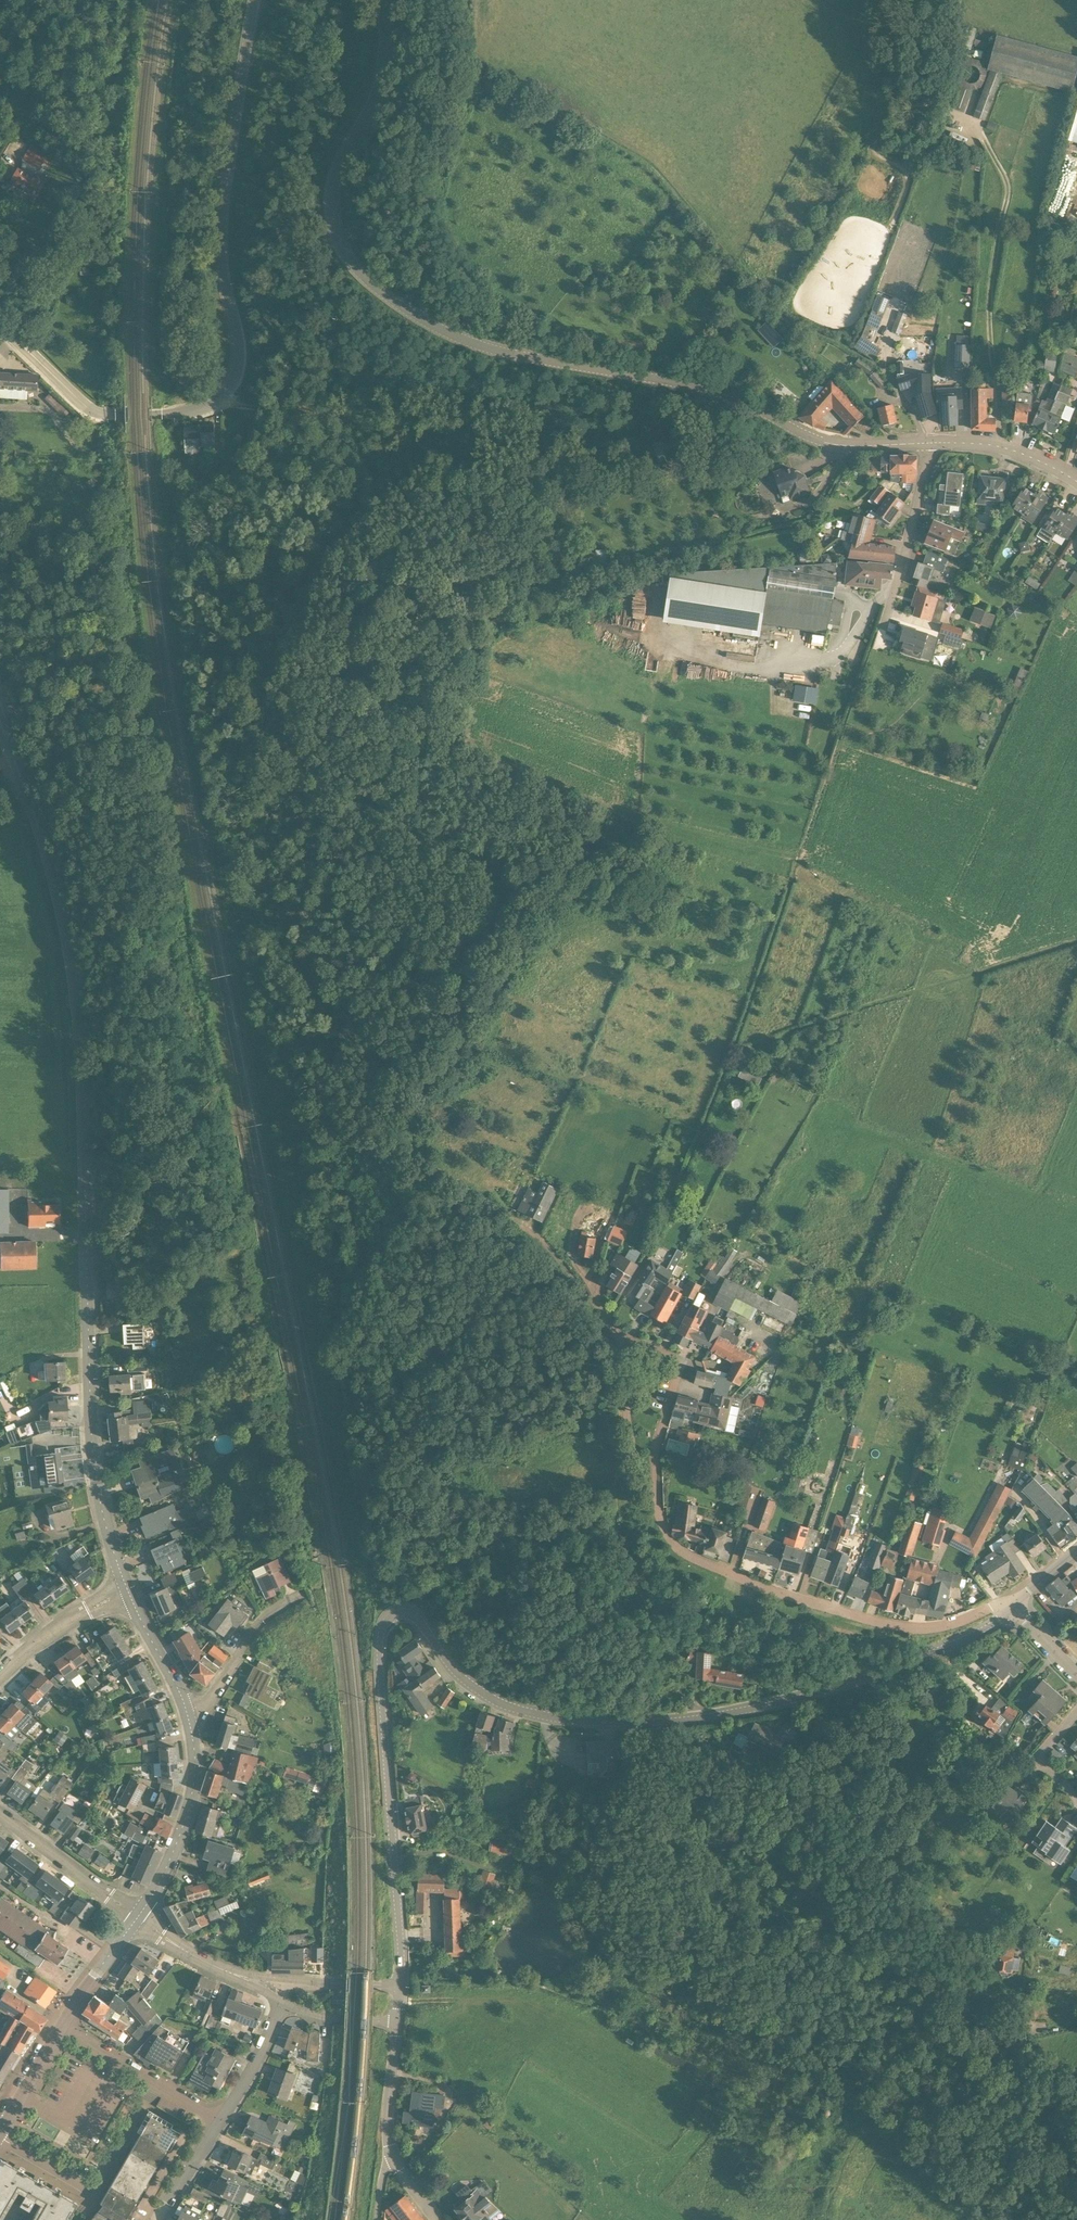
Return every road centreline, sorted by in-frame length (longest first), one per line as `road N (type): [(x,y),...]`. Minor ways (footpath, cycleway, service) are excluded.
road 1 (tertiary): [(401,1986),(380,1643),(393,1615),(413,1616),(452,1667),(496,1701),(556,1718),(637,1722),(821,1693),(948,1645),(1014,1610)]
road 2 (secondary): [(0,728),(39,835),(77,1001),(93,1443),(99,1498),(128,1590)]
road 3 (secondary): [(0,325),(98,415),(203,409),(227,397),(240,366),(240,340),(223,234),(255,0)]
road 4 (secondary): [(379,0),(380,73),(332,197),(337,236),(355,270),(412,312),(483,347),(663,379)]
road 5 (track): [(185,0),(169,131),(177,412)]
road 6 (unclassified): [(1014,1610),(988,1609),(936,1629),(886,1626),(692,1562),(664,1536),(658,1504)]
road 7 (secondary): [(929,445),(822,444),(729,393),(663,379)]
road 8 (secondary): [(138,1916),(163,1877),(190,1802),(187,1711)]
road 9 (unclassified): [(658,1504),(655,1450),(679,1365),(621,1340)]
road 10 (residential): [(880,630),(922,510),(929,445)]
road 11 (residential): [(61,2029),(220,2122)]
road 12 (residential): [(138,1916),(0,1813)]
road 13 (residential): [(187,1711),(209,1701),(261,1619),(303,1593)]
road 14 (unclassified): [(658,1504),(632,1445),(621,1340)]
road 15 (unclassified): [(621,1340),(536,1233),(512,1225)]
road 16 (secondary): [(929,445),(1000,446),(1076,484)]
road 17 (residential): [(0,1677),(67,1621),(128,1590)]
road 18 (secondary): [(61,2029),(138,1916)]
road 19 (secondary): [(187,1711),(128,1590)]
road 20 (residential): [(220,2122),(279,2003)]
road 21 (tertiary): [(279,2003),(397,2024)]

